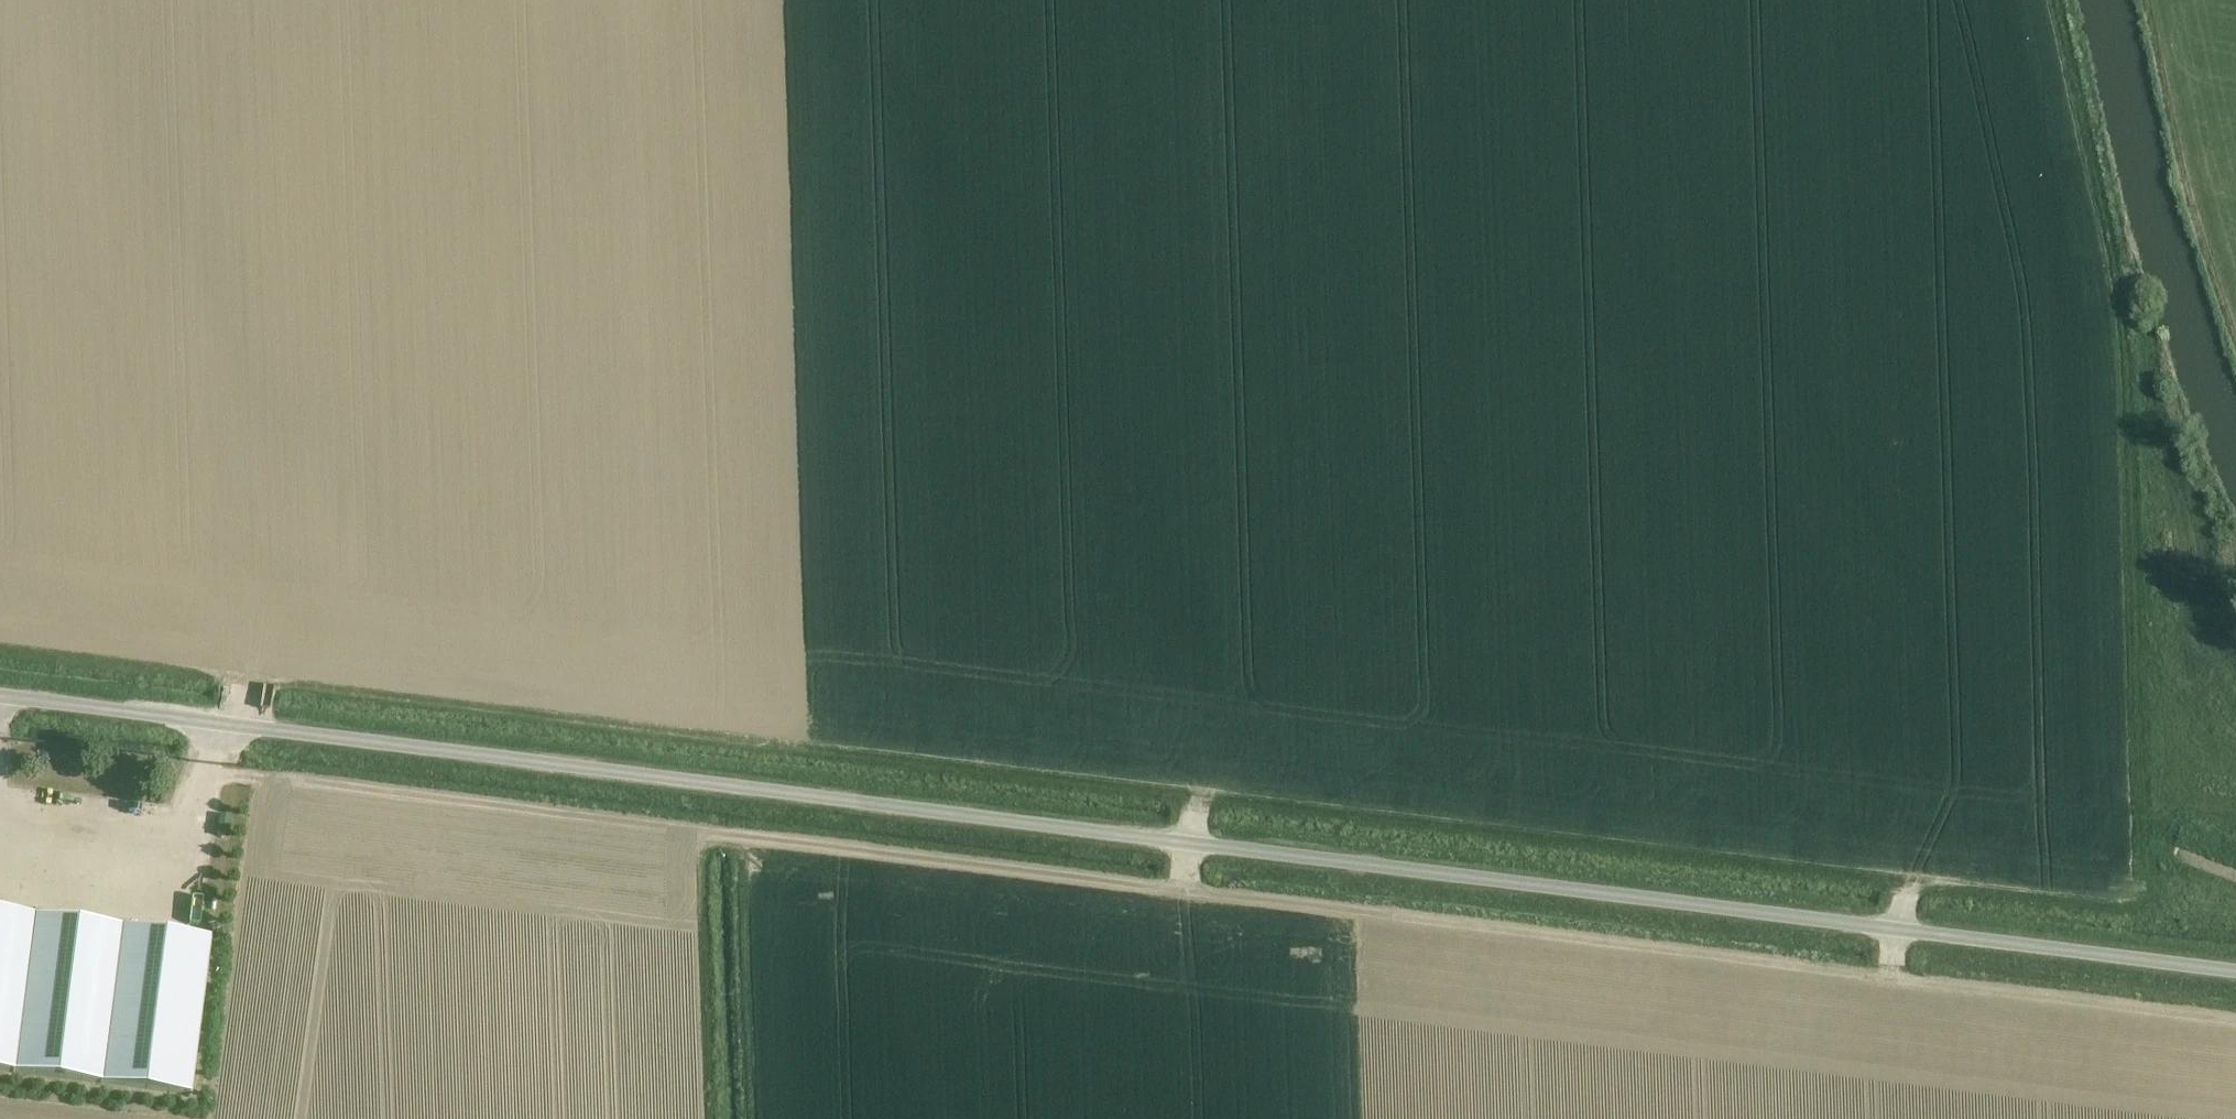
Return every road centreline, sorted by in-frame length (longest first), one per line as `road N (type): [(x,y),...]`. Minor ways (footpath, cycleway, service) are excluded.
road 1 (unclassified): [(2235,969),(0,696)]
road 2 (track): [(0,804),(178,827),(215,722)]

